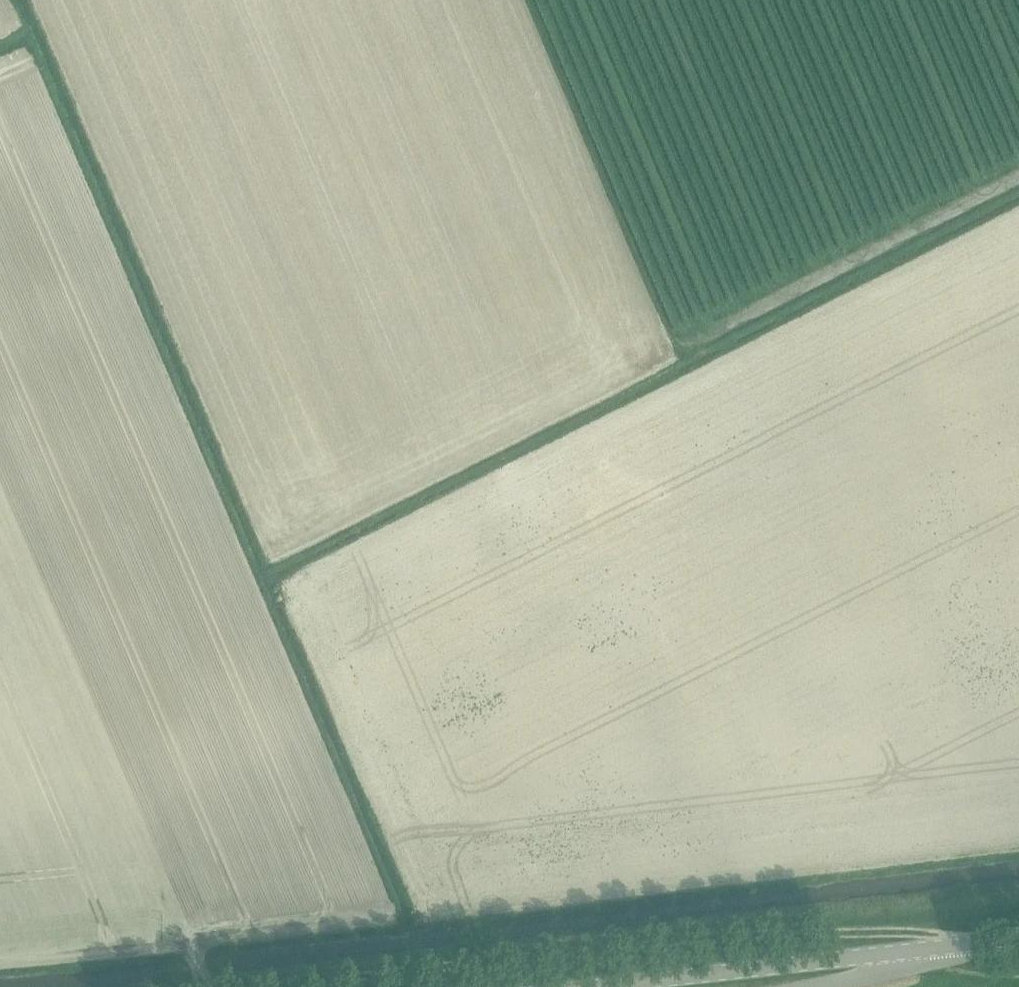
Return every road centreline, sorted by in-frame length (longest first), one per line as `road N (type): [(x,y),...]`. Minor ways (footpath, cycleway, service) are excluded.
road 1 (track): [(937,947),(918,935),(694,937),(254,986)]
road 2 (tertiary): [(596,986),(937,947)]
road 3 (unclassified): [(819,986),(928,964),(937,947)]

